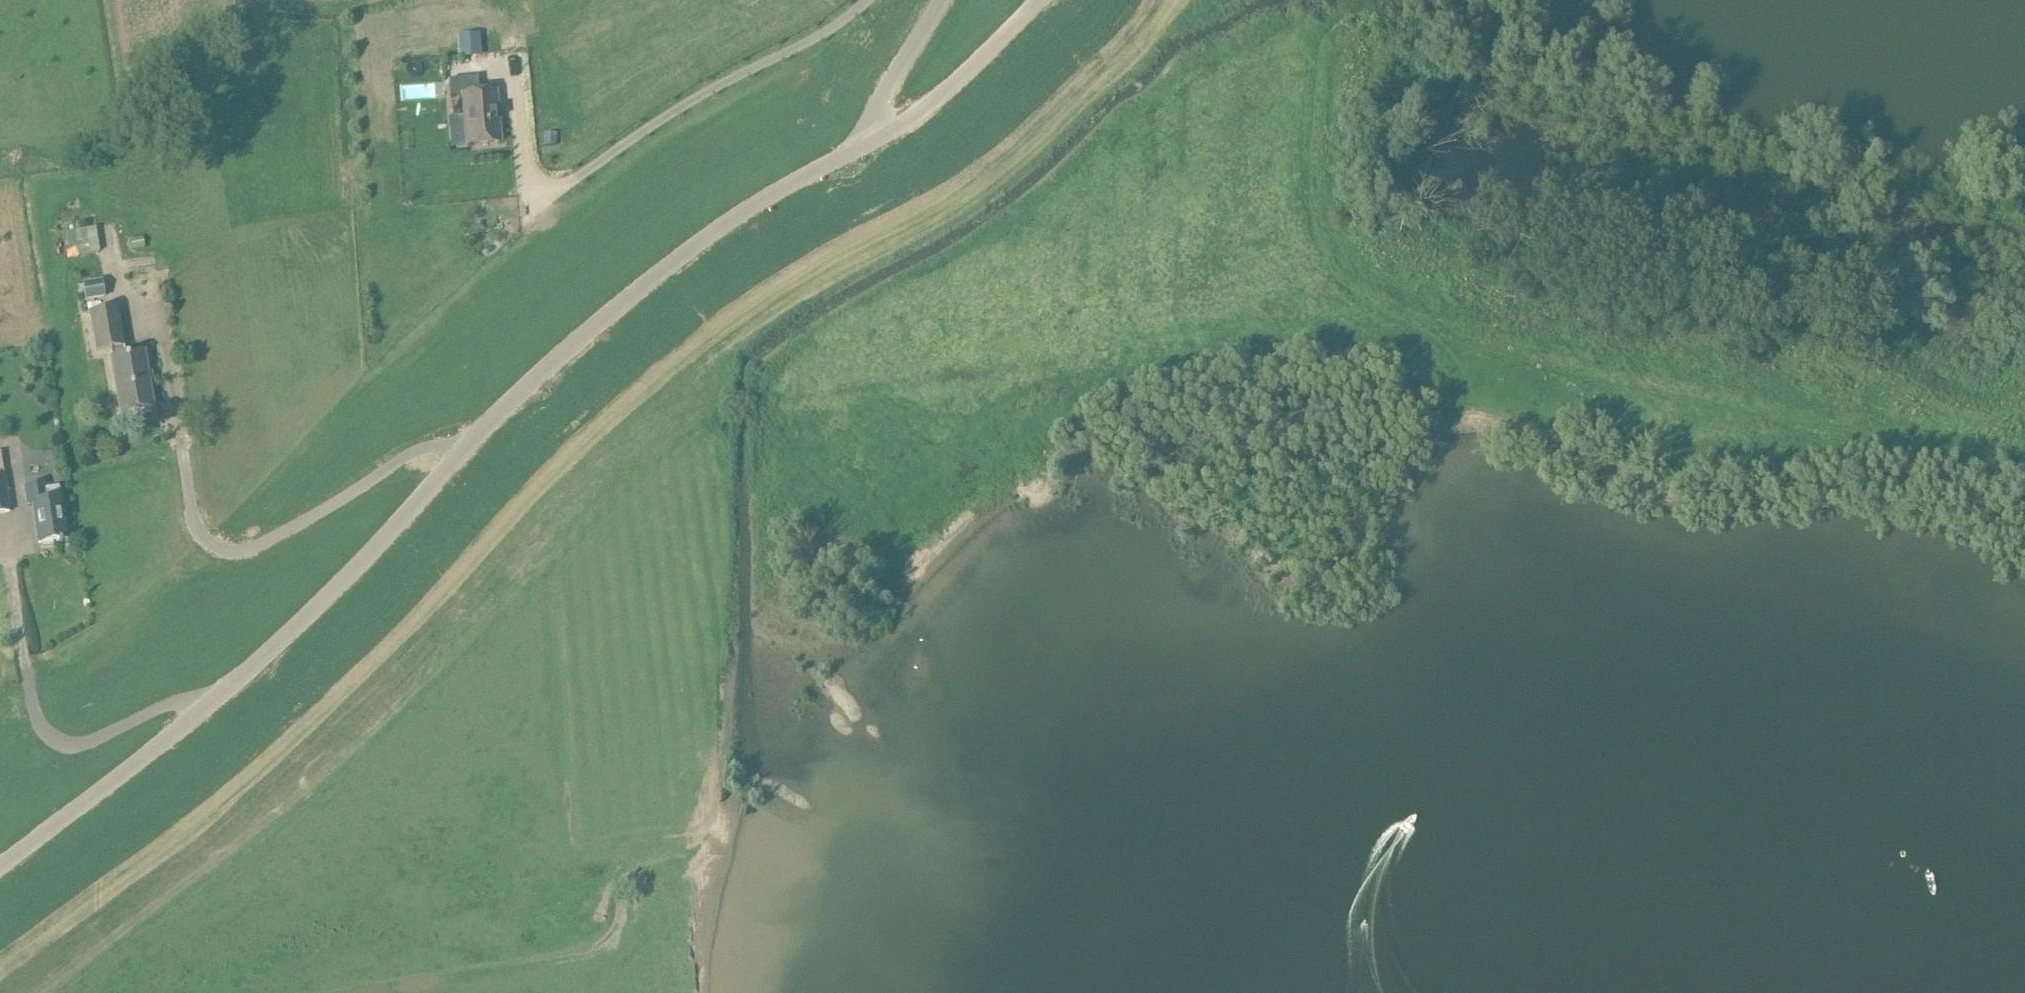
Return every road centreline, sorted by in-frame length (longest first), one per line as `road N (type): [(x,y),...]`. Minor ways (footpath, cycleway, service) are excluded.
road 1 (unclassified): [(0,867),(265,657),(364,563),(461,449),(617,307),(734,221),(880,138)]
road 2 (unclassified): [(880,138),(948,94),(1043,0)]
road 3 (unclassified): [(880,138),(876,117),(885,93),(941,0)]

